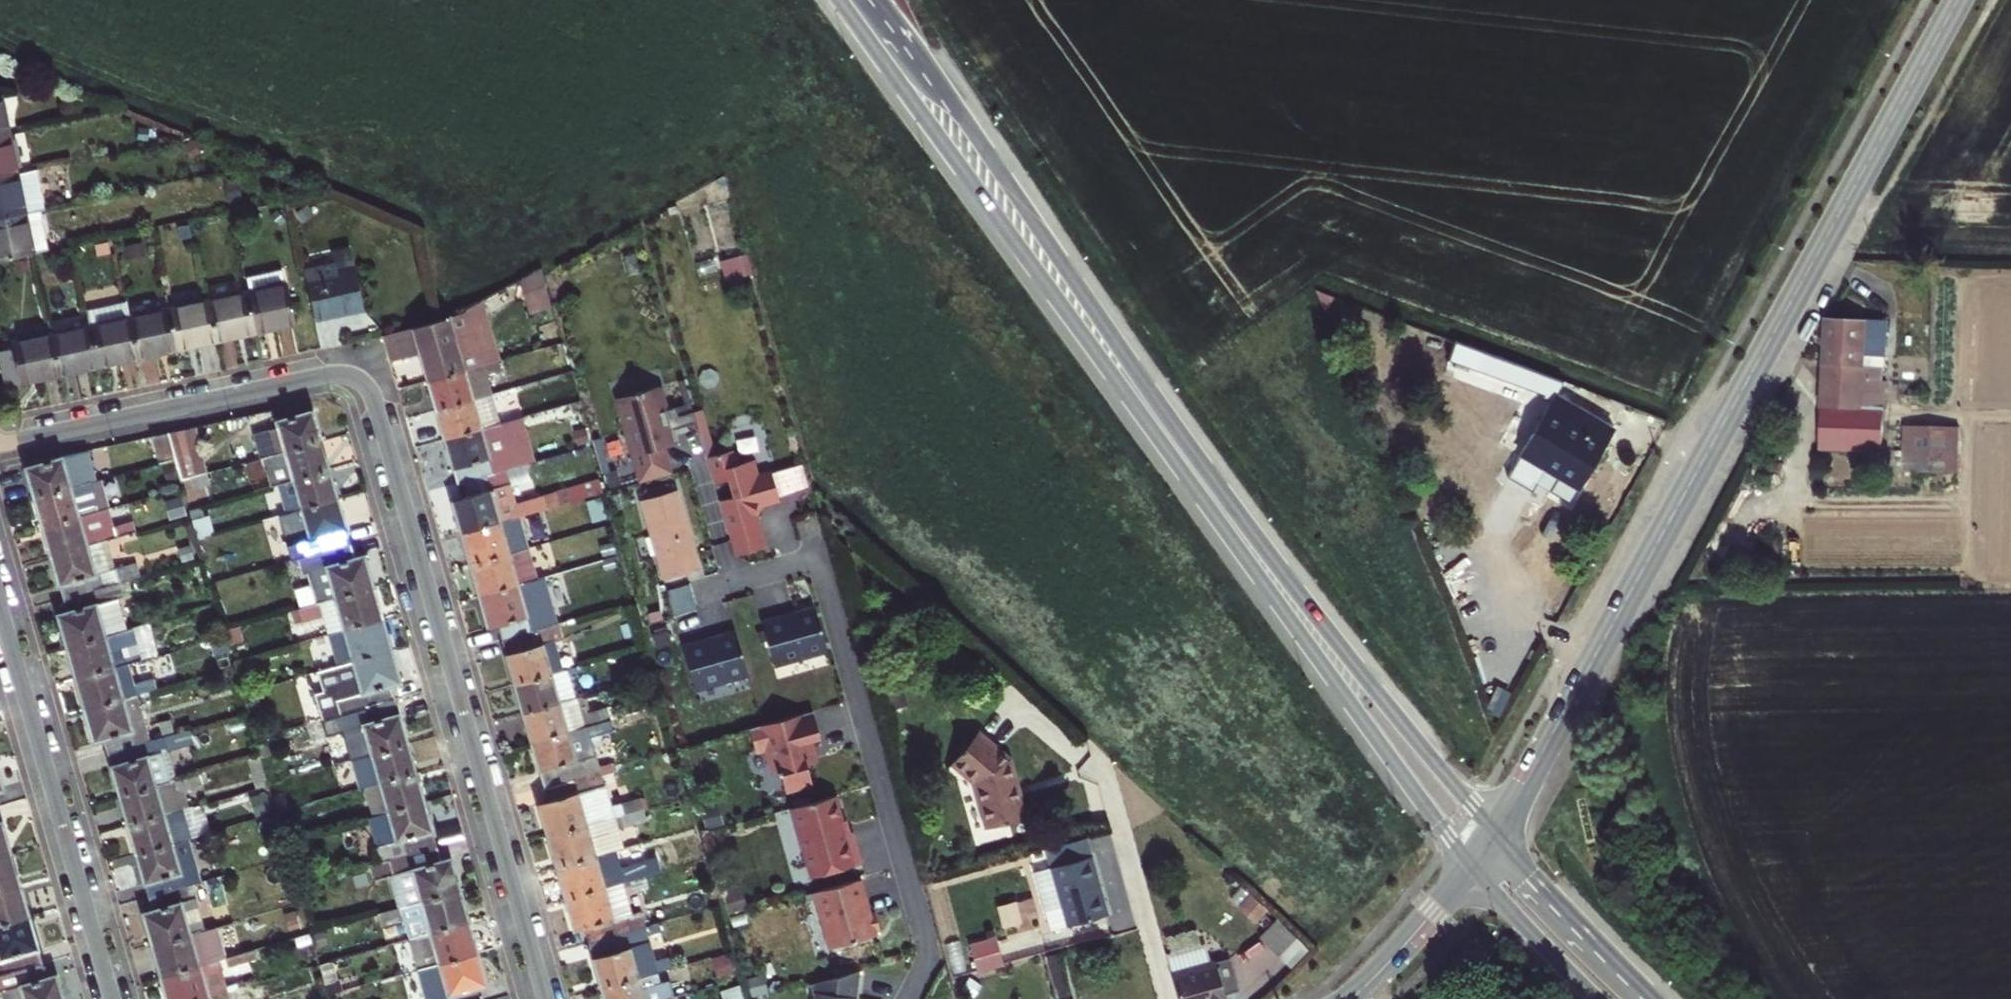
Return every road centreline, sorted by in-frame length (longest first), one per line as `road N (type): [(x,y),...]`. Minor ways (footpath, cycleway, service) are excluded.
road 1 (secondary): [(841,0),(1472,869)]
road 2 (secondary): [(1497,834),(1301,597),(879,0)]
road 3 (residential): [(547,998),(378,410),(363,382),(325,375),(0,444)]
road 4 (tertiary): [(1958,0),(1497,834)]
road 5 (residential): [(911,998),(925,973),(927,937),(820,562),(696,597)]
road 6 (residential): [(0,605),(113,998)]
road 7 (secondary): [(1653,998),(1497,834)]
road 8 (secondary): [(1472,869),(1593,998)]

